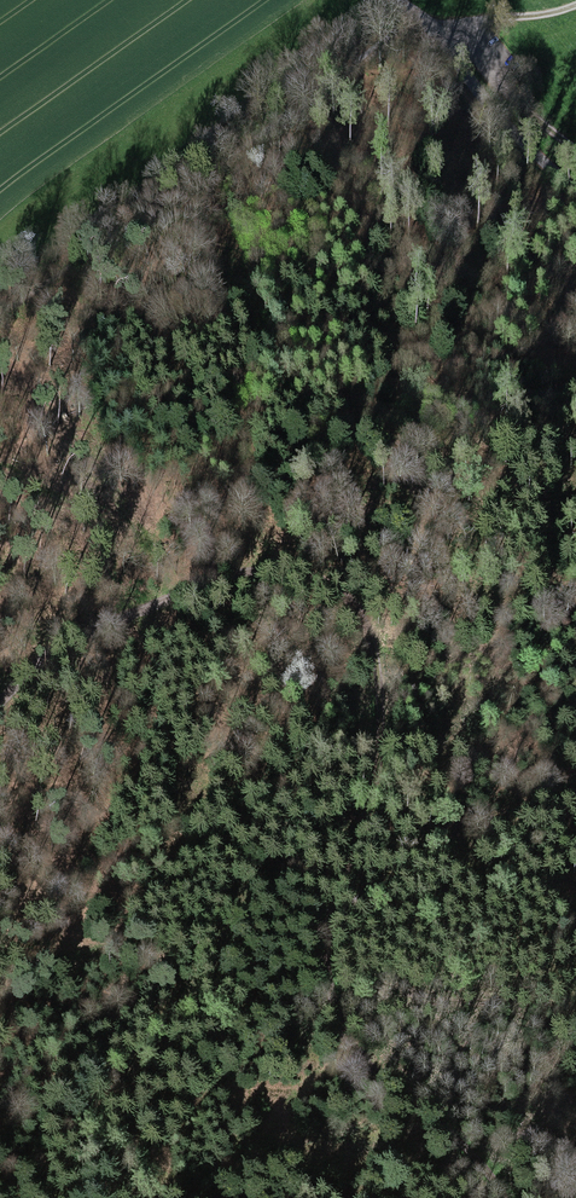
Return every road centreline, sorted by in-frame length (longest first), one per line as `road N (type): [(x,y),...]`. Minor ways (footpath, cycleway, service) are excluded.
road 1 (track): [(0,698),(58,647),(220,575),(294,571),(356,605),(374,641),(381,730),(371,801),(332,929),(337,1019),(360,1060),(471,1151),(505,1197)]
road 2 (unclassified): [(395,0),(575,187)]
road 3 (track): [(575,4),(447,31)]

